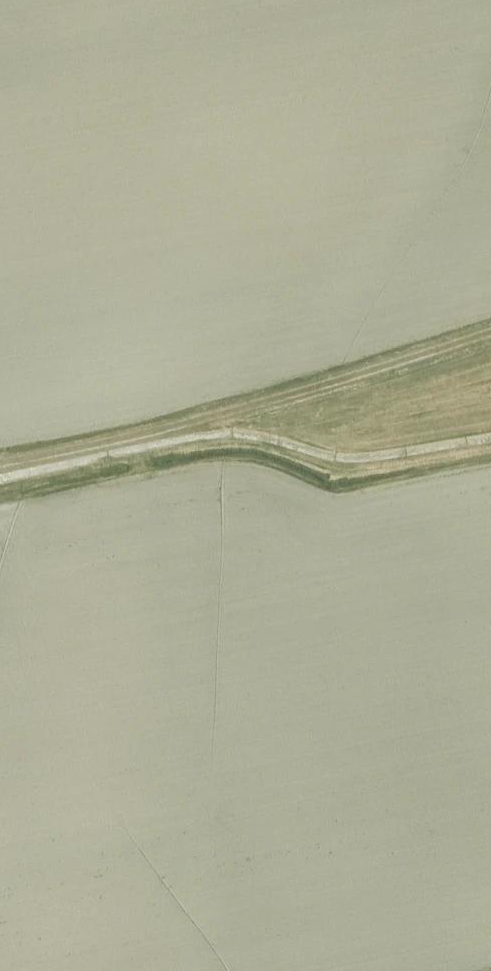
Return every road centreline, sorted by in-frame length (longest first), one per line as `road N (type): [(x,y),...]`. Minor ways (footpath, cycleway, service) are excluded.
road 1 (track): [(0,481),(208,437),(374,461),(490,440)]

